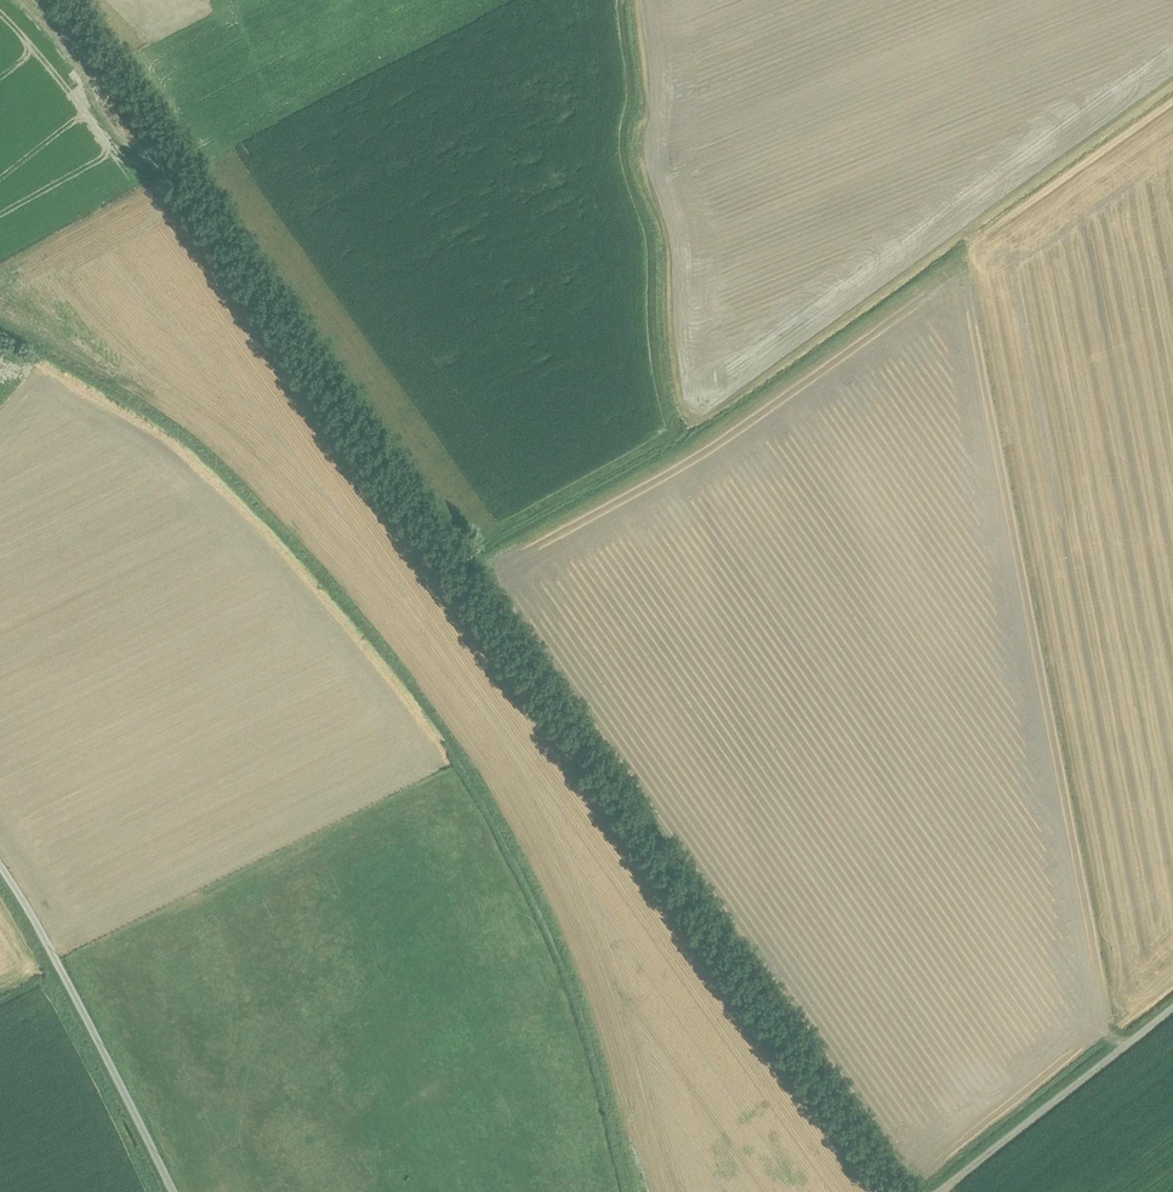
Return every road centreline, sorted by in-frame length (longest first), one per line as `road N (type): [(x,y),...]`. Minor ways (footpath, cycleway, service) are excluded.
road 1 (track): [(56,0),(104,58),(901,1191)]
road 2 (unclassified): [(175,1191),(0,861)]
road 3 (track): [(942,1191),(1172,1010)]

